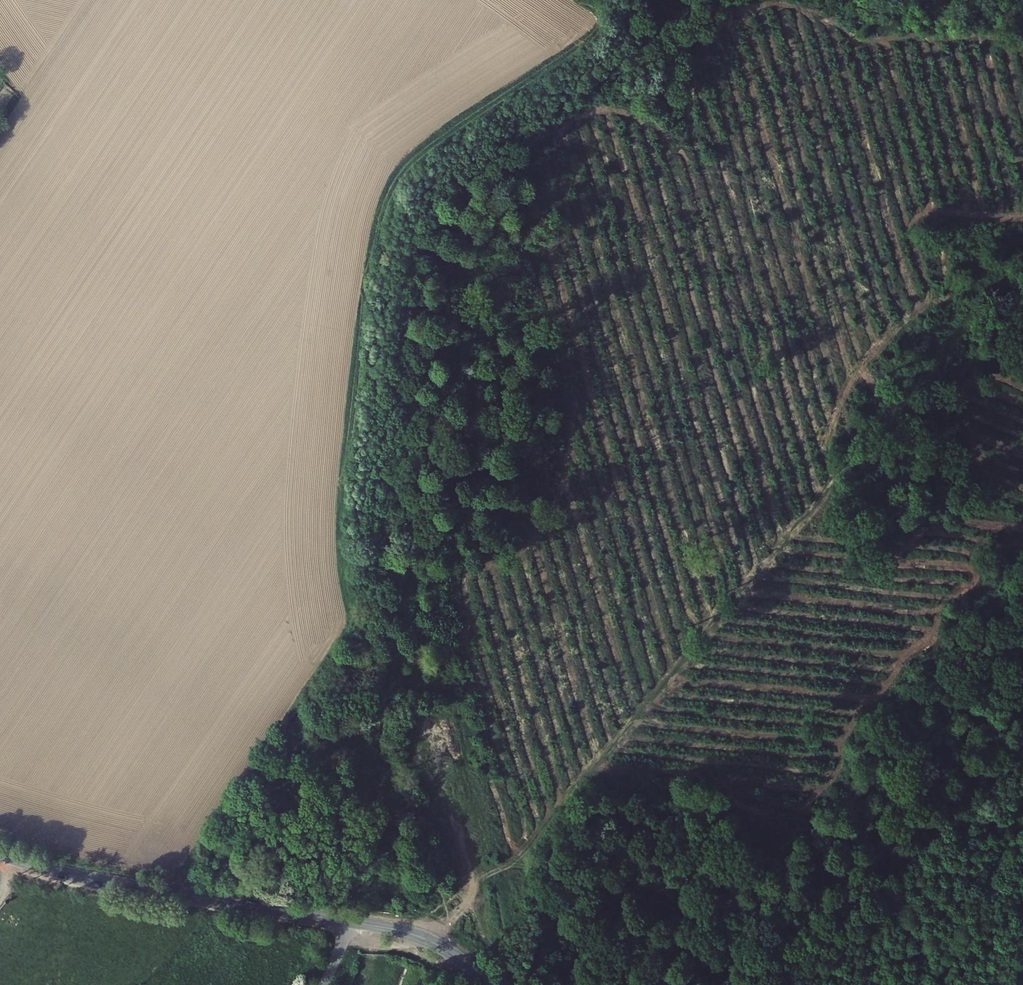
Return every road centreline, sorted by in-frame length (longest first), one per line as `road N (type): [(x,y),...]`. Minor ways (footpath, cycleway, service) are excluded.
road 1 (tertiary): [(351,923),(92,880),(0,856)]
road 2 (tertiary): [(495,984),(426,939),(351,923)]

